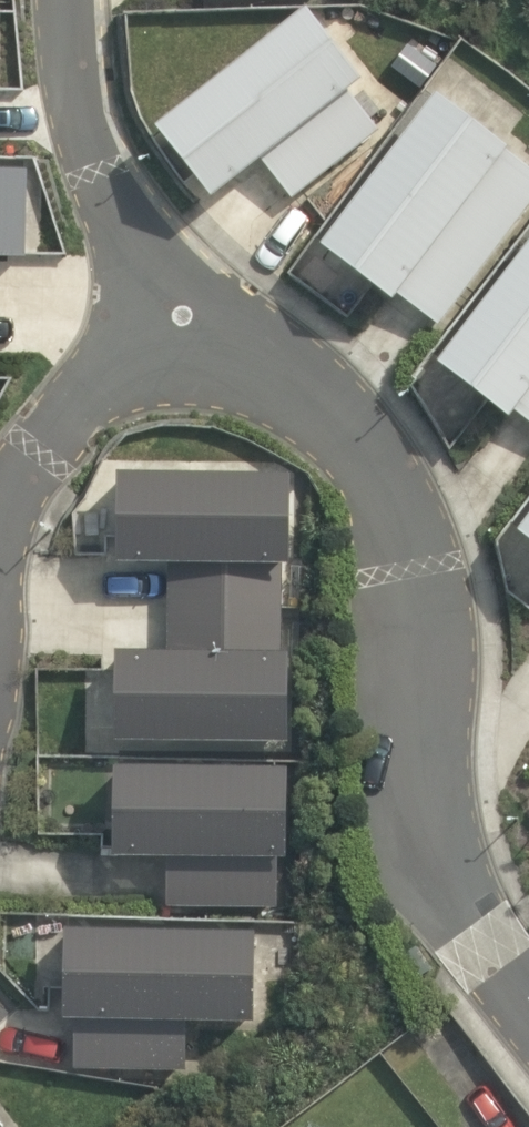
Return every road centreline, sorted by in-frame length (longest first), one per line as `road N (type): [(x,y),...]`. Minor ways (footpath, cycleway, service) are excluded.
road 1 (residential): [(228,350),(306,399),(349,441),(384,493),(417,602),(421,754),(439,867),(473,931),(528,999)]
road 2 (residential): [(153,273),(106,196),(85,144),(65,0)]
road 3 (residential): [(0,527),(22,472),(59,419),(132,352)]
road 4 (residential): [(153,273),(184,266),(217,281),(234,313),(228,350)]

